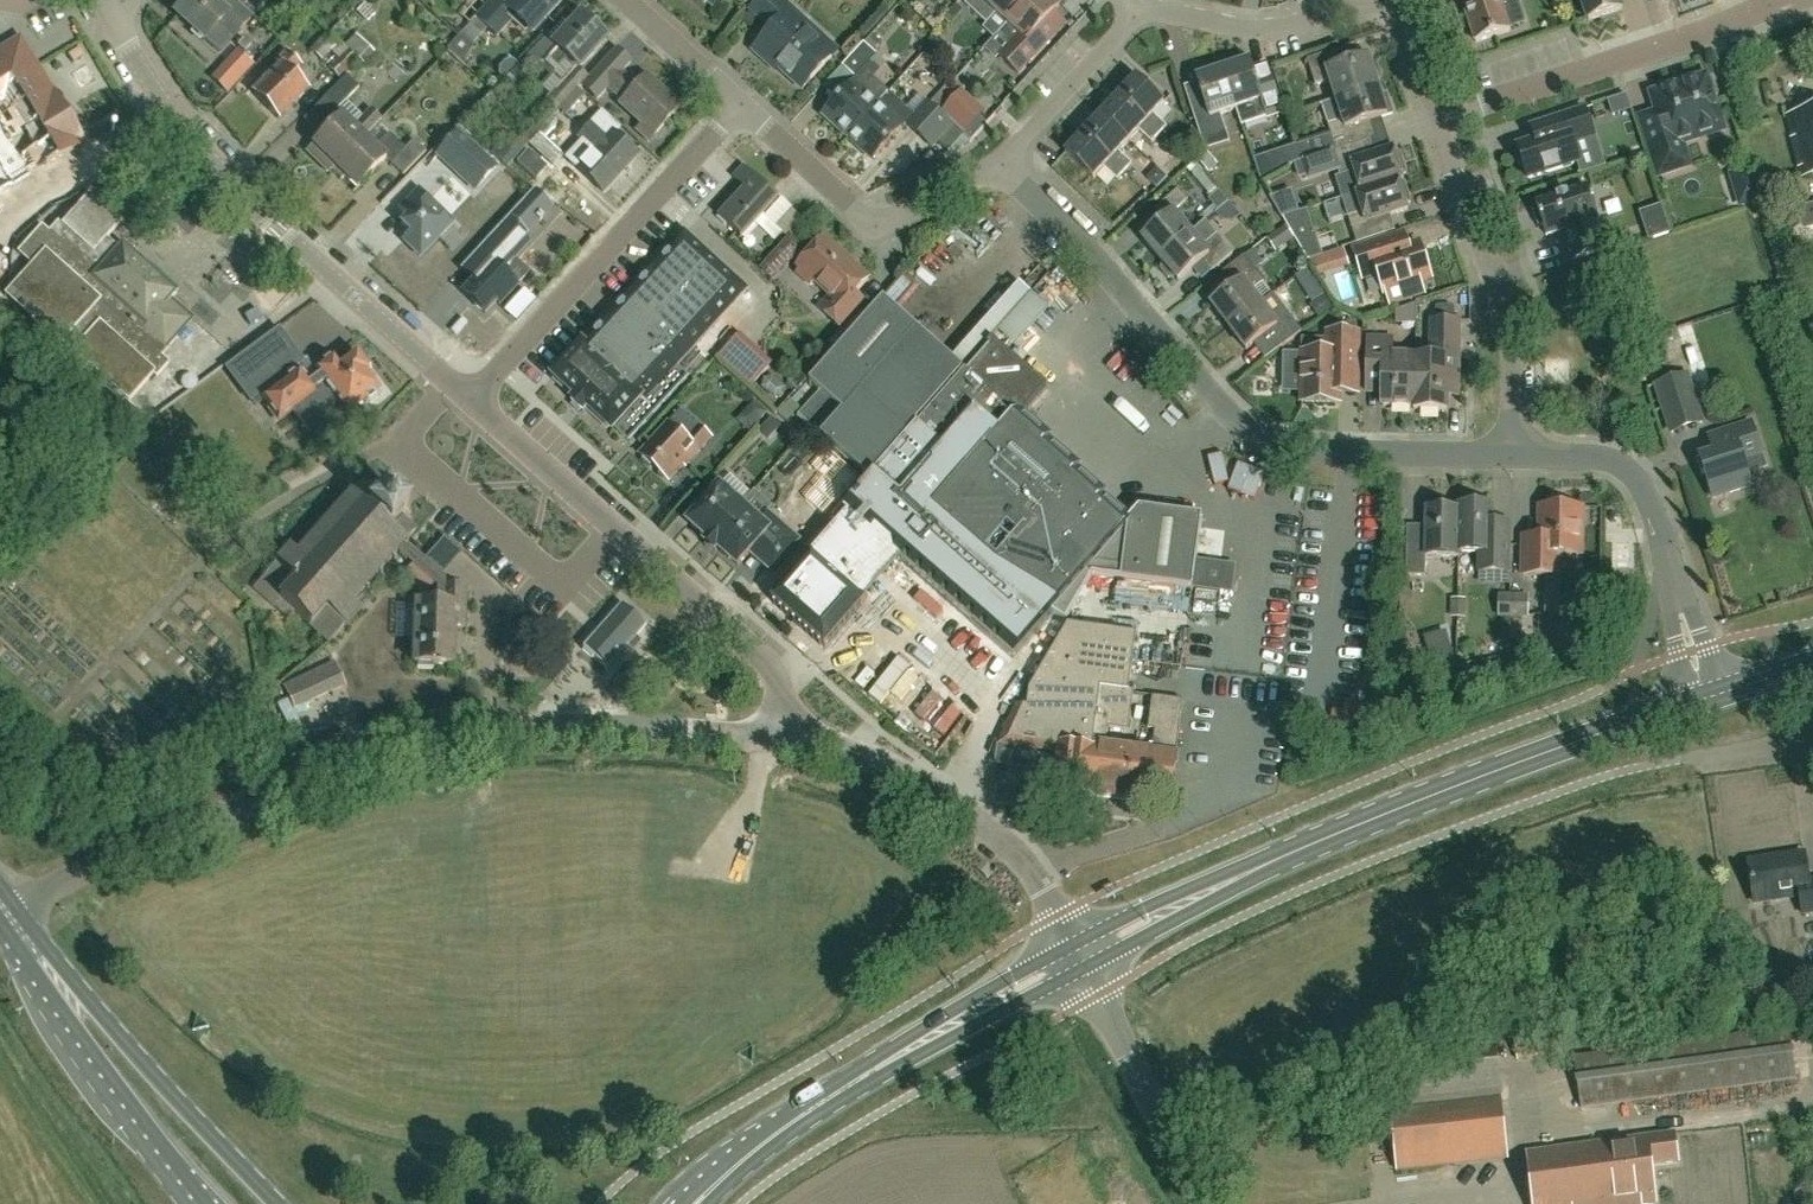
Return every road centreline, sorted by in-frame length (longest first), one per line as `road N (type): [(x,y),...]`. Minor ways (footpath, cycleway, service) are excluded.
road 1 (residential): [(6,912),(320,777),(480,737),(571,730),(780,739)]
road 2 (primary): [(1078,956),(1438,792),(1710,697)]
road 3 (residential): [(1521,456),(1302,453),(1255,434),(1019,182),(995,172)]
road 4 (unclassified): [(471,399),(278,228),(189,136),(113,16)]
road 5 (unclassified): [(780,739),(780,688),(764,661),(471,399)]
road 6 (primary): [(705,1192),(800,1115),(1078,956)]
road 7 (residential): [(1434,125),(1812,0)]
road 8 (residential): [(471,399),(741,108)]
road 9 (unclassified): [(1078,956),(1026,866),(986,825),(872,757),(780,739)]
road 10 (residential): [(1710,697),(1652,508),(1625,467),(1521,456)]
road 11 (residential): [(1521,456),(1504,326),(1434,125)]
road 12 (primary): [(279,1203),(40,959)]
road 13 (residential): [(995,172),(873,224),(741,108)]
road 14 (primary): [(40,959),(69,1017),(208,1203)]
road 15 (unclassified): [(1207,1203),(1078,956)]
road 16 (residential): [(1135,5),(1256,30),(1367,0)]
road 17 (residential): [(995,172),(1135,5)]
road 18 (residential): [(741,108),(626,0)]
road 19 (residential): [(1434,125),(1380,0)]

